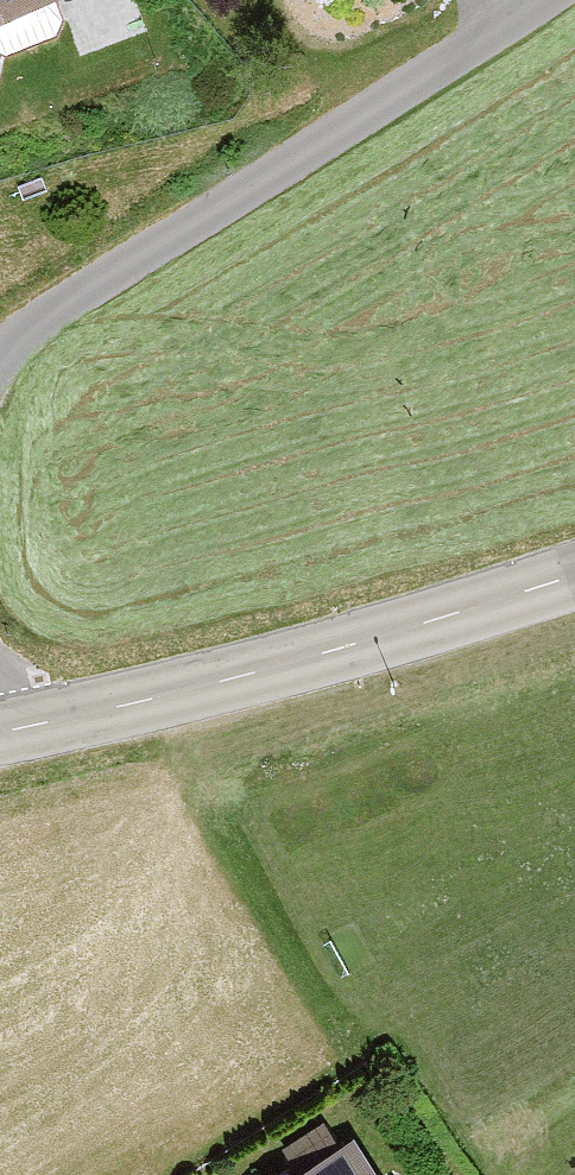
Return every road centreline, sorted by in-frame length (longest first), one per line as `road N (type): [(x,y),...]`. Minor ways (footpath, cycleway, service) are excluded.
road 1 (residential): [(546,0),(0,364)]
road 2 (tertiary): [(574,572),(358,643),(142,700)]
road 3 (tertiary): [(0,728),(142,700)]

